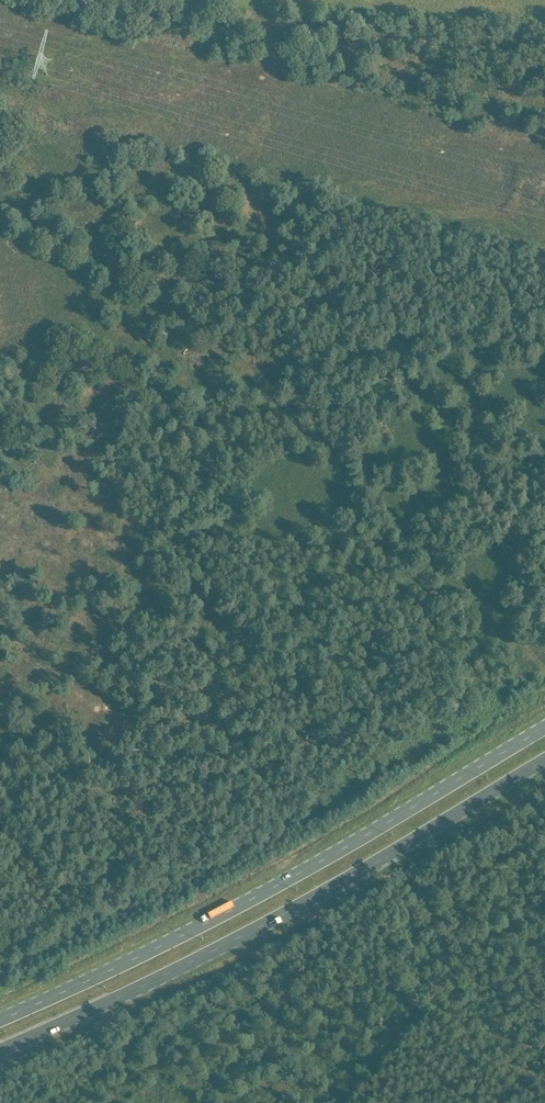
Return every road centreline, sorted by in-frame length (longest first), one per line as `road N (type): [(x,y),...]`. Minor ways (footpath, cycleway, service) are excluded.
road 1 (primary): [(544,725),(263,891),(0,1017)]
road 2 (primary): [(0,1051),(275,920),(544,764)]

